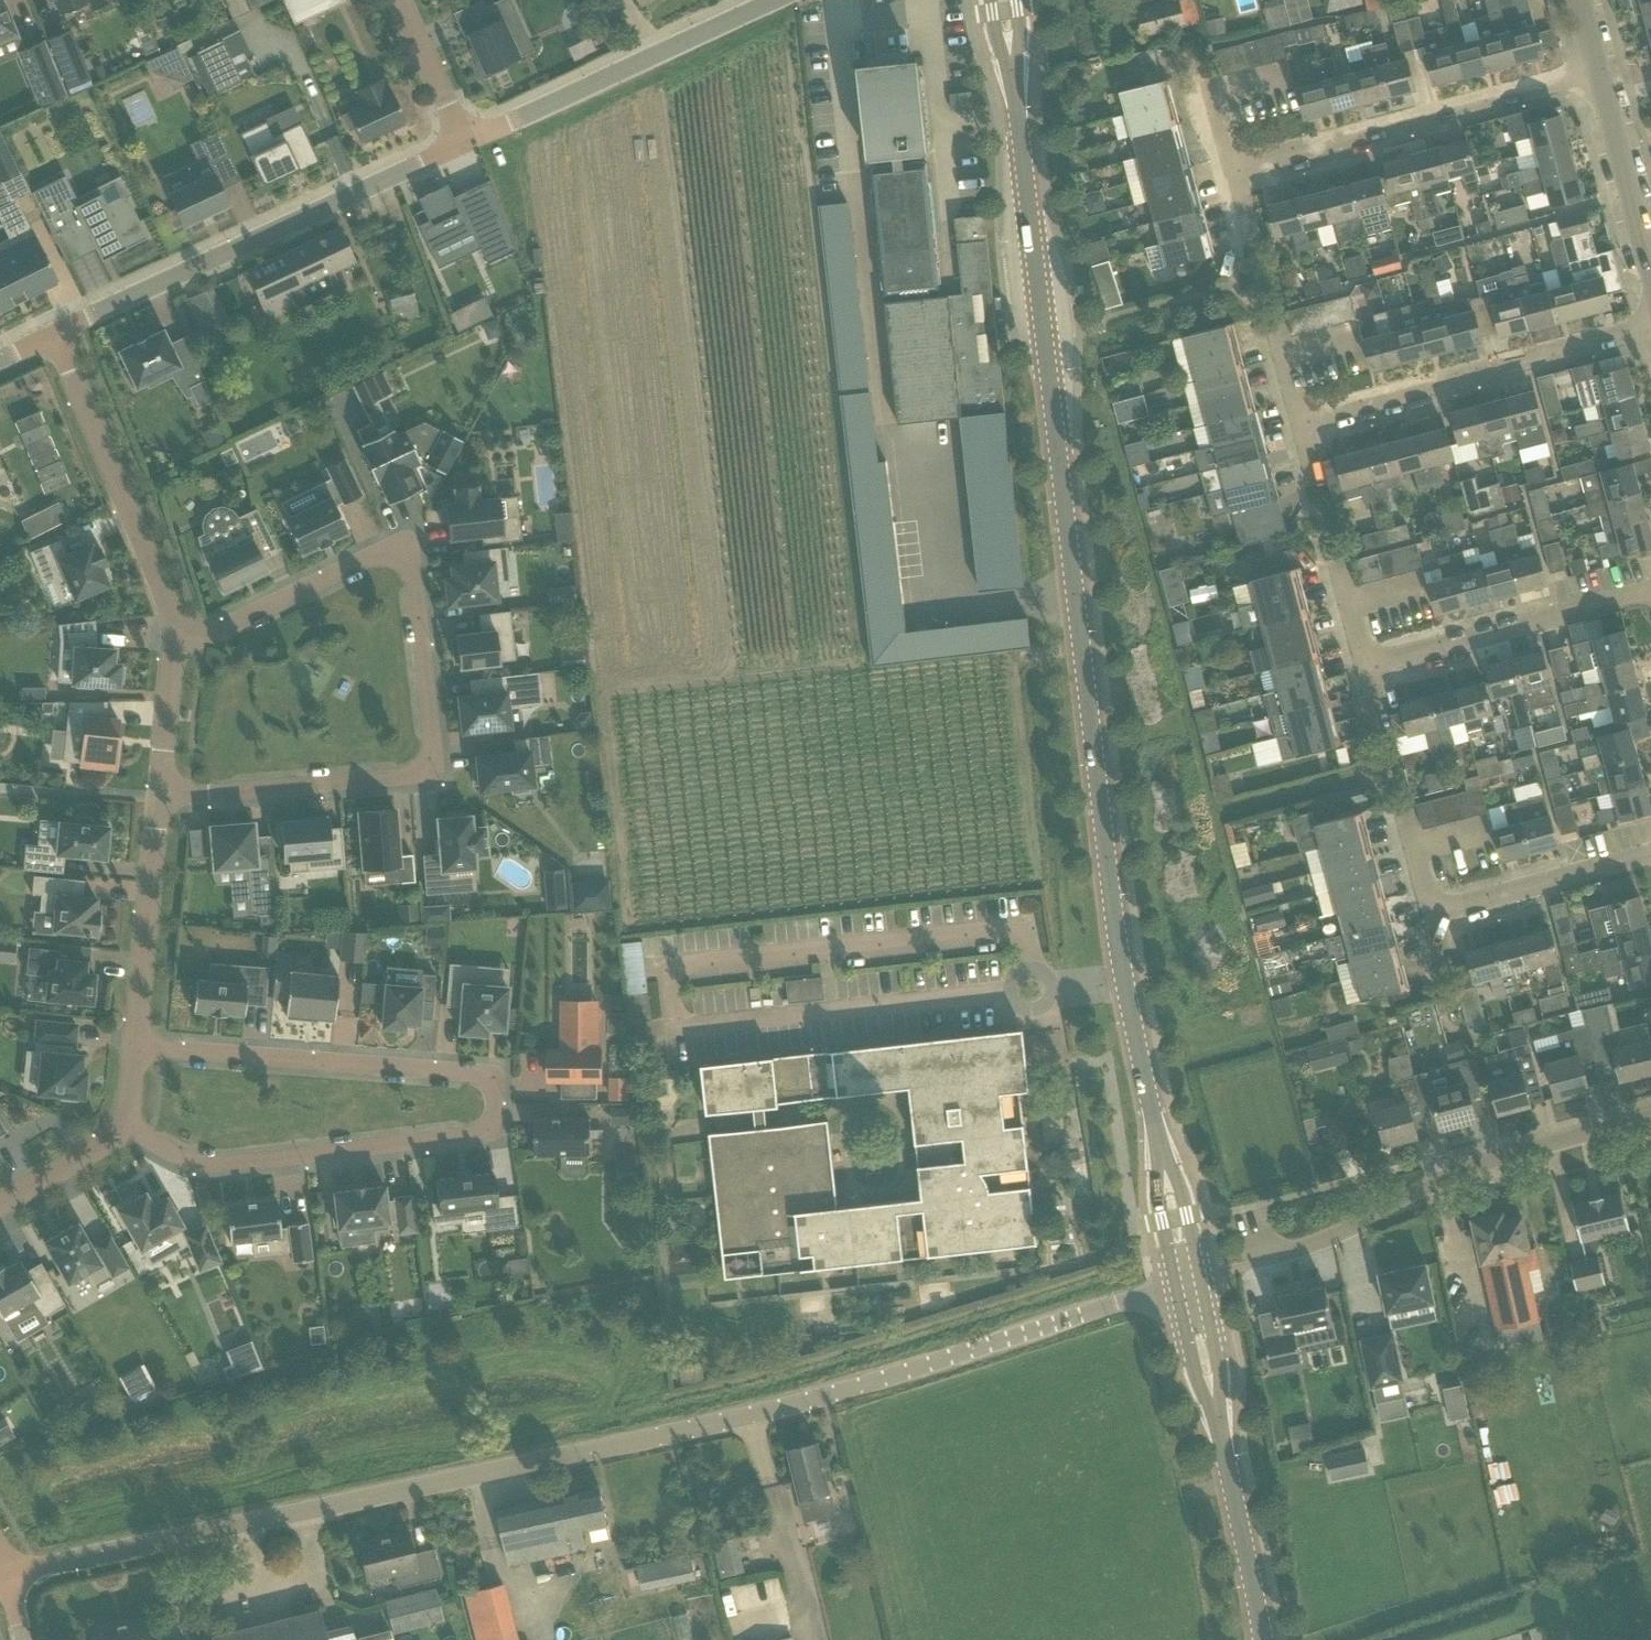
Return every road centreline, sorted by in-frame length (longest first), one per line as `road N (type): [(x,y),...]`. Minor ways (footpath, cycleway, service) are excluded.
road 1 (unclassified): [(3,1572),(601,1460),(1175,1289)]
road 2 (secondary): [(1165,1141),(1076,597),(1021,119)]
road 3 (residential): [(135,1135),(209,1165),(494,1132),(499,1081),(144,1058)]
road 4 (residential): [(172,800),(436,778),(414,547),(185,649)]
road 5 (residential): [(55,334),(462,143)]
road 6 (residential): [(1244,1267),(1338,1239),(1493,1157),(1650,1117)]
road 7 (residential): [(1232,164),(1601,74)]
road 8 (residential): [(1300,422),(1650,325)]
road 9 (residential): [(462,143),(779,0)]
road 10 (residential): [(55,334),(185,649)]
road 11 (secondary): [(1229,1453),(1210,1281),(1165,1141)]
road 12 (residential): [(1365,671),(1650,597)]
road 13 (residential): [(172,800),(144,1058)]
road 14 (residential): [(1429,906),(1650,854)]
road 15 (secondary): [(1274,1639),(1229,1453)]
road 16 (residential): [(1650,257),(1601,74)]
road 17 (secondary): [(1175,1289),(1229,1453)]
road 18 (residential): [(135,1135),(0,1217)]
road 19 (residential): [(399,0),(462,143)]
road 20 (residential): [(185,649),(172,800)]
road 21 (secondary): [(1165,1141),(1159,1197),(1175,1289)]
road 22 (secondary): [(991,0),(1021,119)]

